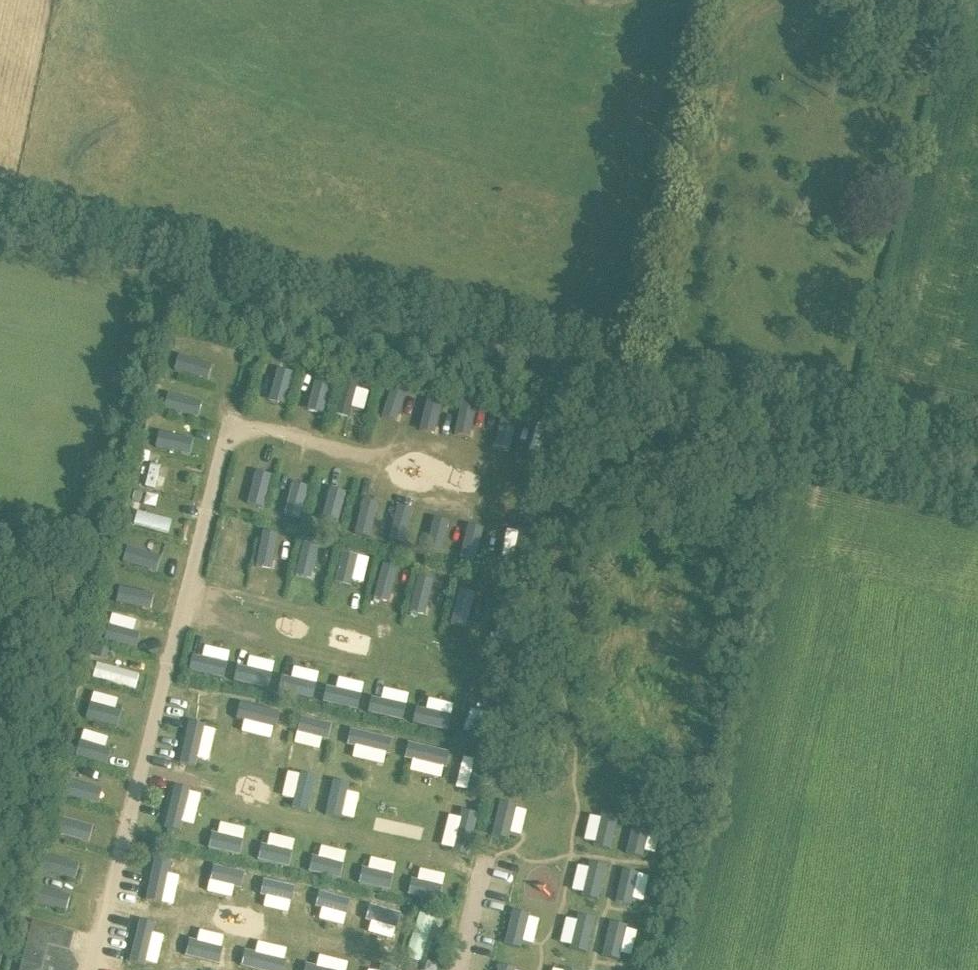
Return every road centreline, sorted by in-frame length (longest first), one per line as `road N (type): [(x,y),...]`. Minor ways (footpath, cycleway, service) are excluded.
road 1 (unclassified): [(977,461),(0,233)]

